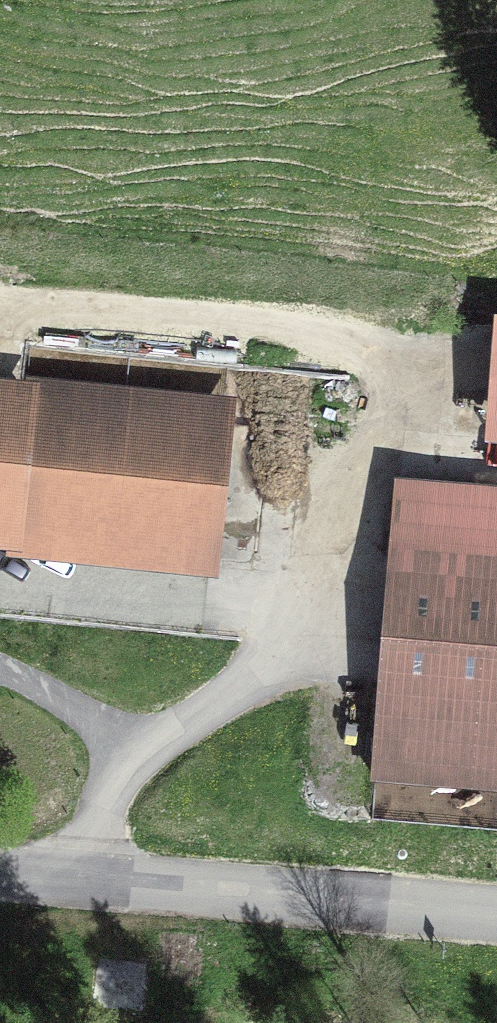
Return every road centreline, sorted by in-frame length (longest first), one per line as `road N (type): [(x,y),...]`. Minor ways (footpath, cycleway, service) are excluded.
road 1 (track): [(0,297),(394,341),(388,437),(339,471),(303,633),(256,677),(130,731),(83,878)]
road 2 (unclassified): [(0,869),(496,914)]
road 3 (track): [(0,585),(307,612)]
road 4 (track): [(123,747),(0,669)]
road 5 (track): [(368,451),(496,463)]

